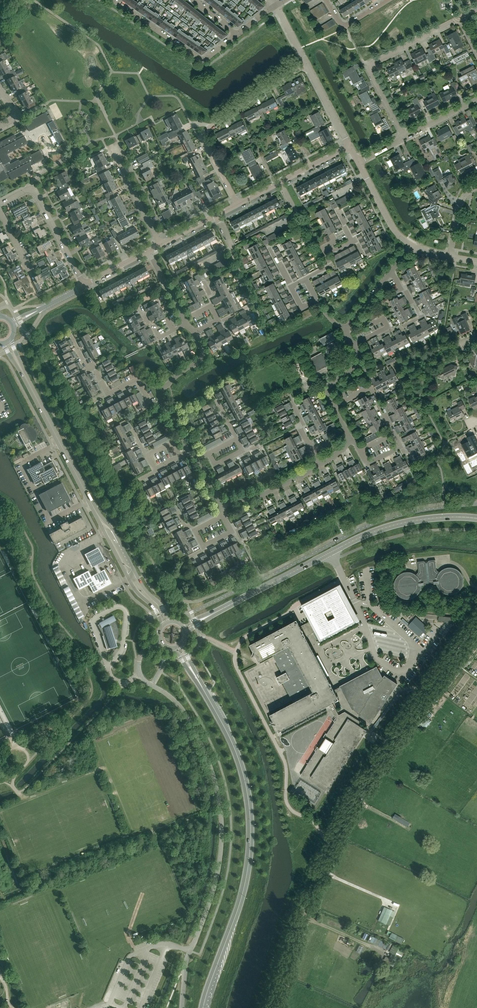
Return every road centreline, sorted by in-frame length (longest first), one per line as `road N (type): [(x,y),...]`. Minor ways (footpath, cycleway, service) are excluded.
road 1 (unclassified): [(270,1007),(352,799),(476,621)]
road 2 (unclassified): [(101,1007),(130,956),(162,942),(191,950),(217,875),(220,814),(210,766),(186,715),(140,674)]
road 3 (secondary): [(205,1007),(247,884),(252,815),(234,744),(181,646)]
road 4 (secondary): [(175,649),(231,746),(249,828),(243,885),(201,1007)]
road 5 (secondary): [(212,614),(373,531),(427,518),(476,518)]
road 6 (secondary): [(119,542),(10,341)]
road 7 (residential): [(237,206),(201,133),(306,64)]
road 8 (residential): [(402,137),(368,68),(460,18)]
road 9 (secondary): [(3,345),(88,501)]
road 10 (unclassified): [(114,0),(202,61),(236,36)]
road 11 (residential): [(84,287),(34,190),(0,203)]

